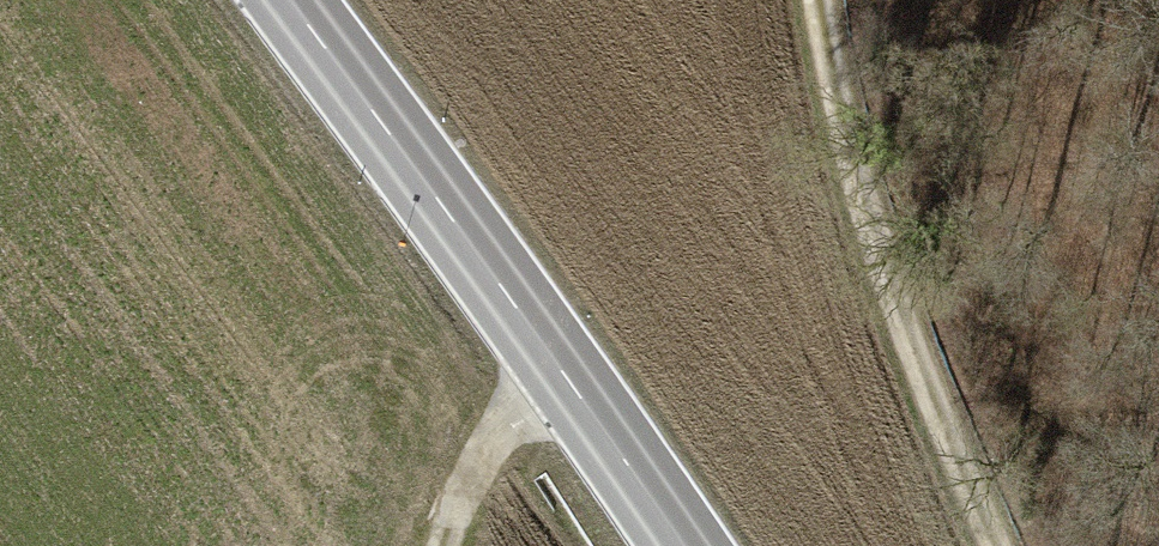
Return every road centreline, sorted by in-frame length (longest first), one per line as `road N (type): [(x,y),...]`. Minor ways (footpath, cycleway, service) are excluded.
road 1 (secondary): [(306,0),(443,179),(676,545)]
road 2 (track): [(1008,545),(850,175),(822,0)]
road 3 (track): [(412,545),(421,504),(479,425),(565,371)]

